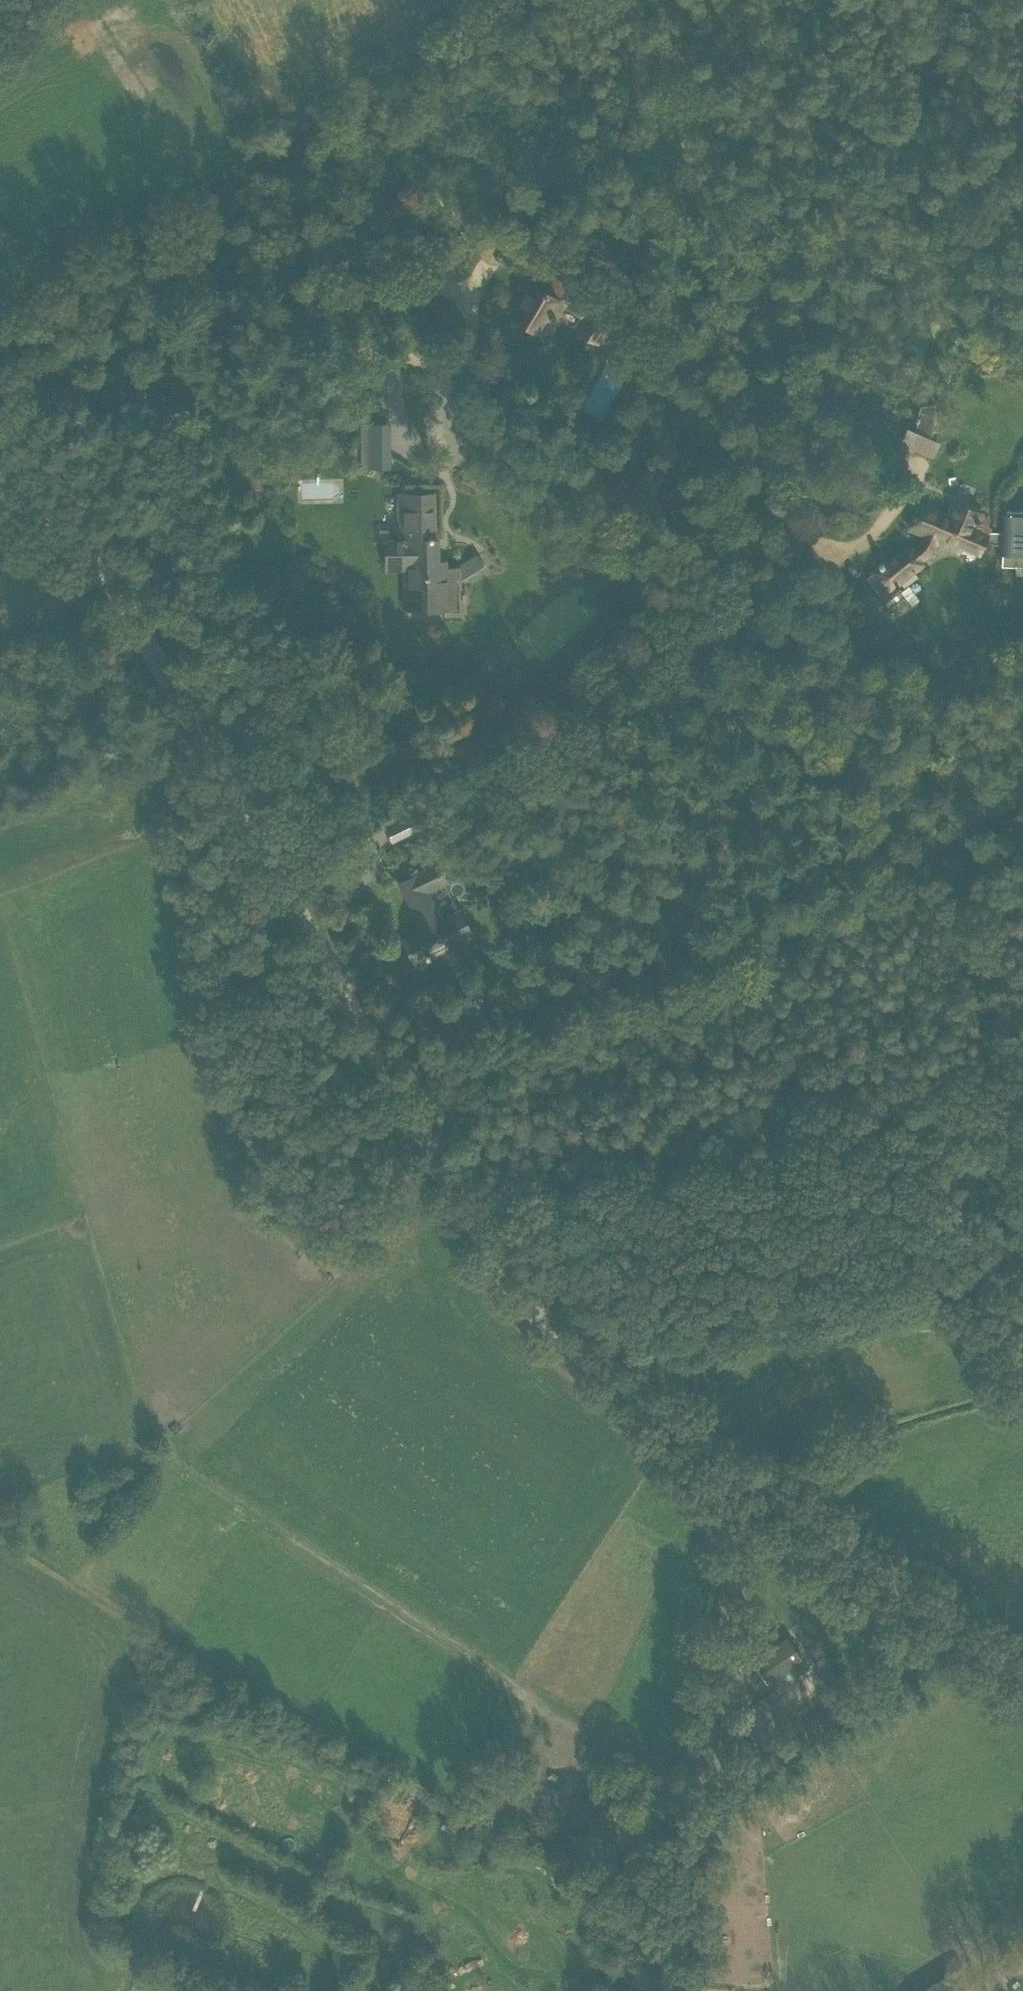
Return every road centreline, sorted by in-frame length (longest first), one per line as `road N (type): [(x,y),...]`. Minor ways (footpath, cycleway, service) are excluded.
road 1 (unclassified): [(1022,1692),(522,1321),(483,1272),(131,619),(80,554),(0,481)]
road 2 (track): [(0,353),(521,0)]
road 3 (track): [(665,1990),(676,1900),(711,1821),(952,1642)]

